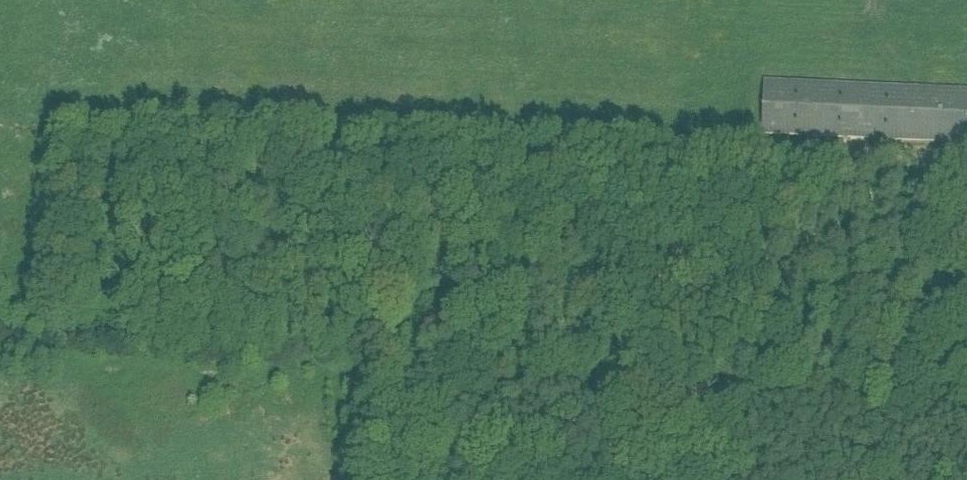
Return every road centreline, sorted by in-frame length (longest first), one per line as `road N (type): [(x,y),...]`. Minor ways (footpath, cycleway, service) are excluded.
road 1 (track): [(966,378),(396,358)]

